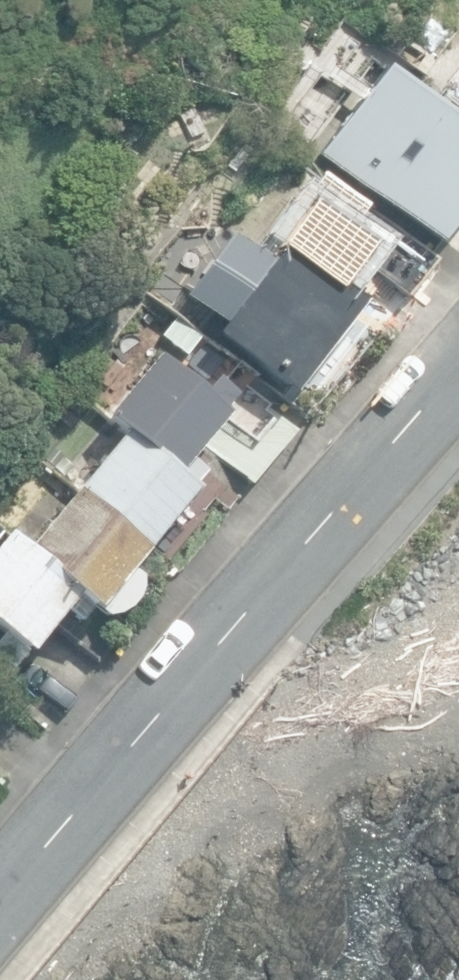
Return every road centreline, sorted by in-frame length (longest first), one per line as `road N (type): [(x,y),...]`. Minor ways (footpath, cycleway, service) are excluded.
road 1 (unclassified): [(458,363),(0,894)]

